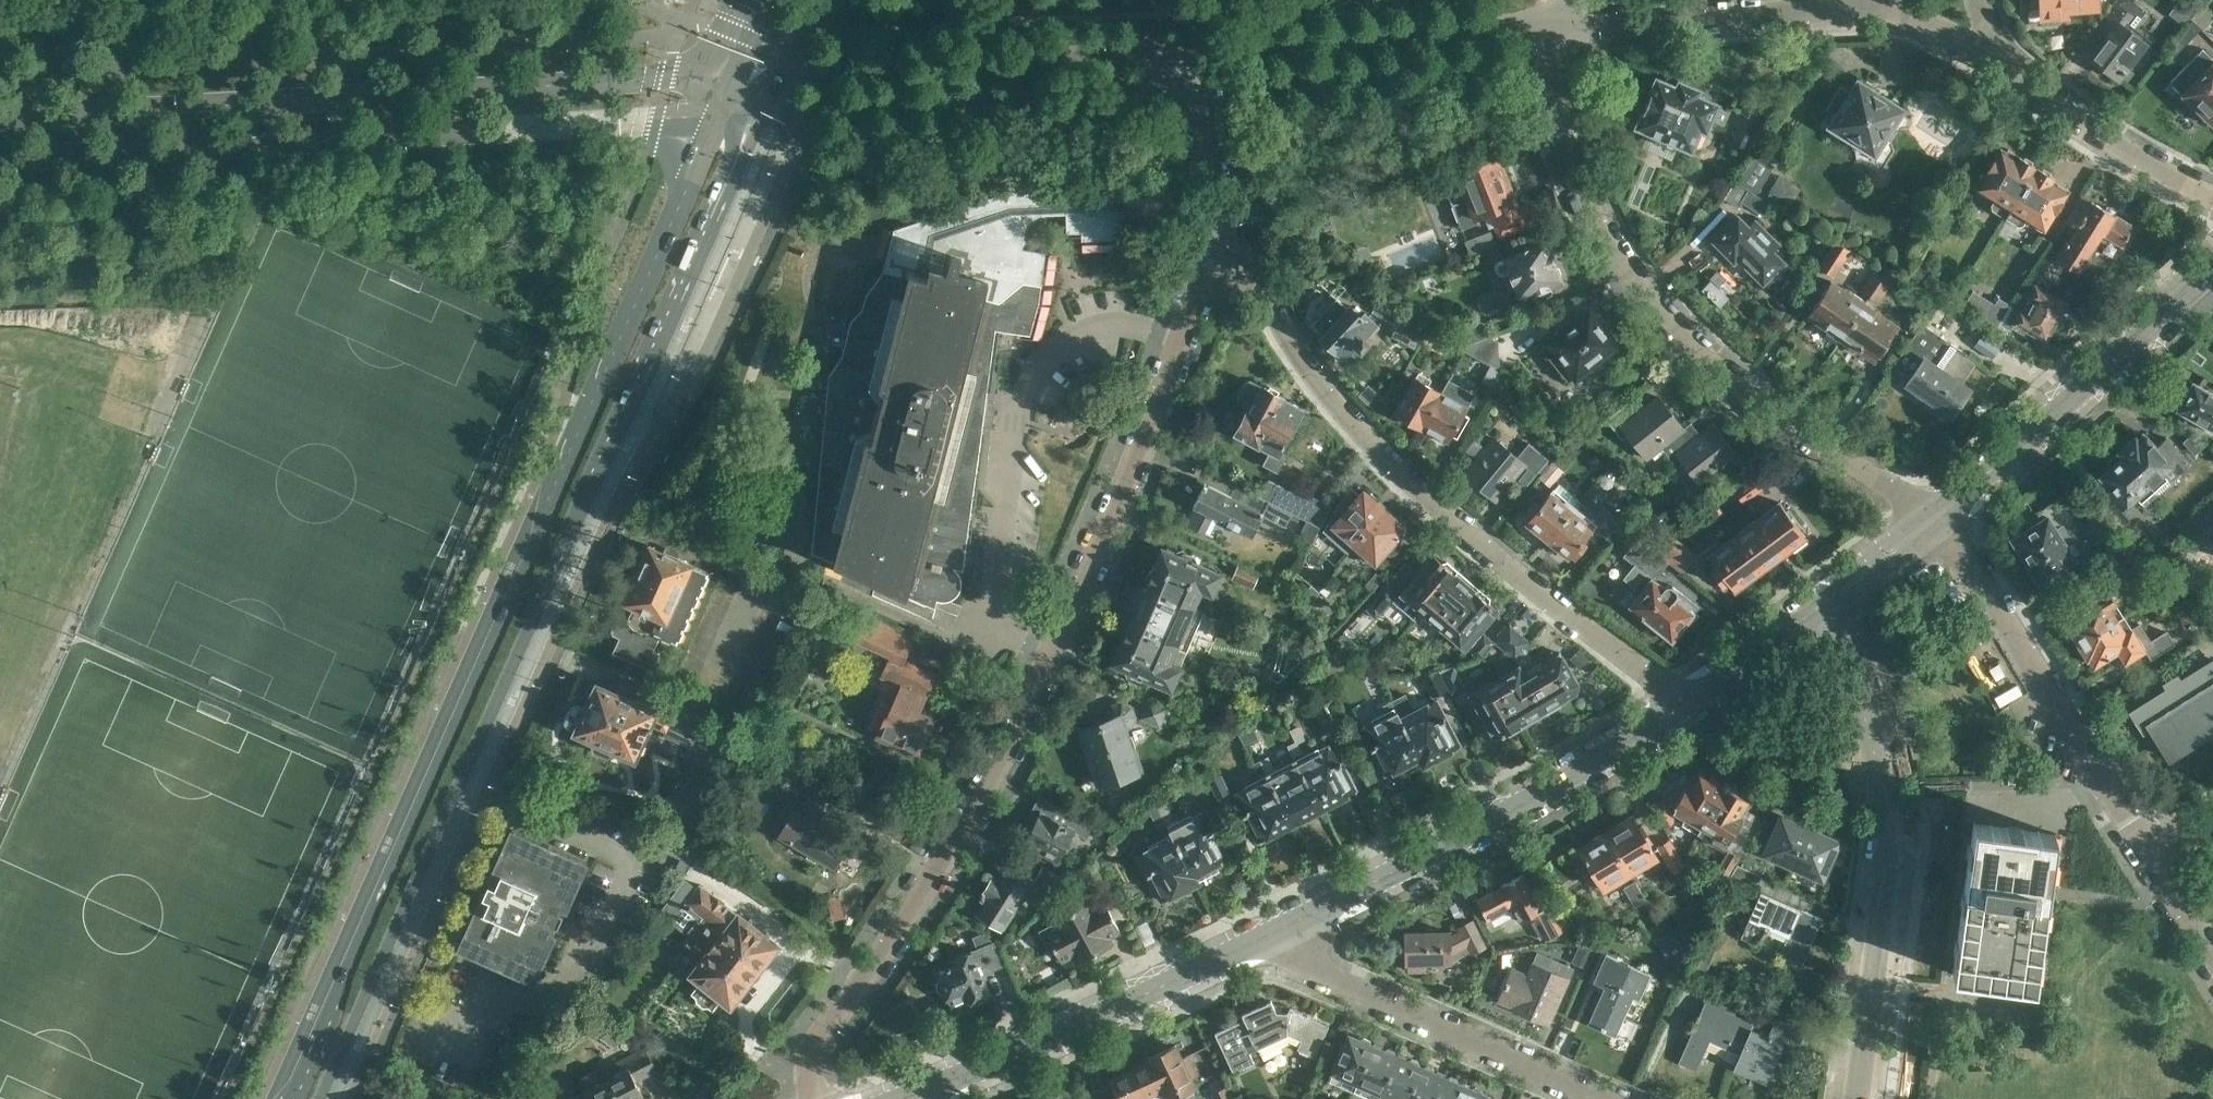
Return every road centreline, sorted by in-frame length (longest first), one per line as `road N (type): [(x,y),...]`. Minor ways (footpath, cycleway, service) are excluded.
road 1 (primary): [(328,1098),(766,112)]
road 2 (primary): [(715,117),(284,1098)]
road 3 (primary): [(727,72),(0,119)]
road 4 (primary): [(0,155),(715,117)]
road 5 (residential): [(1693,706),(1494,558),(1362,429),(1311,367),(1225,236)]
road 6 (residential): [(1937,523),(1779,409),(1640,267),(1572,165),(1547,97),(1560,24)]
road 7 (residential): [(1225,236),(1205,66),(1218,51),(1560,24)]
road 8 (residential): [(817,1098),(816,1060),(836,1017),(995,779),(1058,647)]
road 9 (residential): [(1858,1098),(1892,840),(1836,602)]
road 10 (residential): [(1058,647),(981,614),(1012,429),(1036,362),(1083,324),(1151,327),(1180,339)]
road 11 (residential): [(1259,938),(1693,706)]
road 12 (residential): [(2157,861),(1937,523)]
road 13 (residential): [(1259,938),(1618,1098)]
road 14 (residential): [(916,1098),(1259,938)]
road 15 (residential): [(1937,523),(2212,263)]
road 16 (residential): [(1058,647),(1180,339)]
road 17 (residential): [(1560,24),(1847,0)]
road 18 (residential): [(2003,58),(2039,89),(2212,191)]
road 19 (residential): [(1693,706),(1836,602)]
road 20 (residential): [(1852,0),(1901,10),(2003,58)]
road 21 (unclassified): [(1836,602),(1937,523)]

